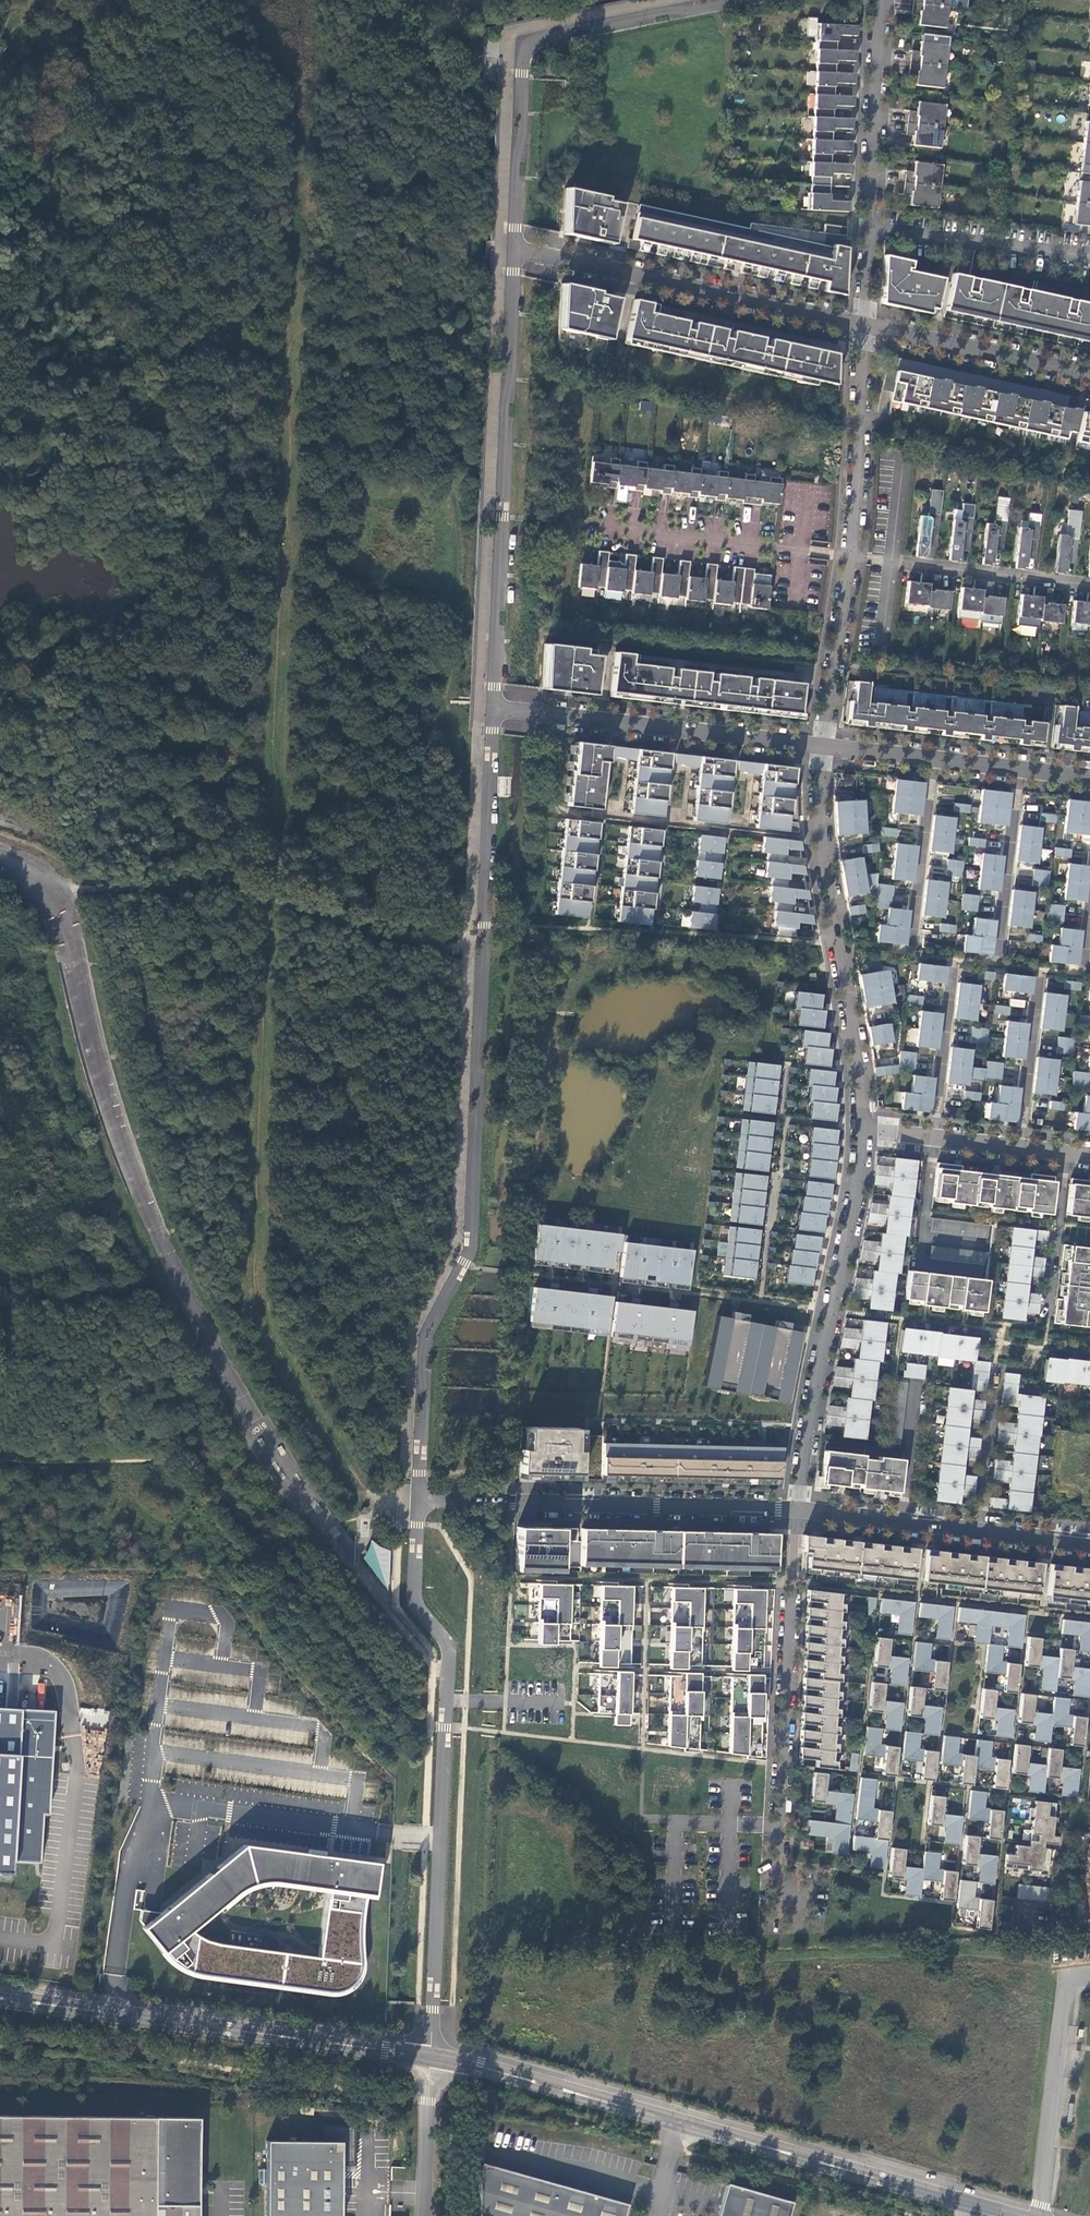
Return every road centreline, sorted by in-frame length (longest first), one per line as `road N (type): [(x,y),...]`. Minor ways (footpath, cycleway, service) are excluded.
road 1 (residential): [(494,710),(471,1250),(426,1334),(419,1497)]
road 2 (tertiary): [(1017,2215),(434,2057)]
road 3 (residential): [(419,1497),(413,1601),(448,1648),(434,2057)]
road 4 (residential): [(513,246),(494,710)]
road 5 (tertiary): [(434,2057),(0,1996)]
road 6 (residential): [(726,0),(531,39),(520,73),(513,246)]
road 7 (residential): [(797,1508),(419,1497)]
road 8 (residential): [(864,323),(513,246)]
road 9 (residential): [(780,1833),(797,1508)]
road 10 (residential): [(865,1130),(809,1425)]
road 11 (residential): [(822,842),(865,1130)]
road 12 (residential): [(849,557),(586,530)]
road 13 (residential): [(1089,584),(849,557)]
road 14 (residential): [(864,323),(849,557)]
road 15 (residential): [(877,0),(864,231)]
road 16 (residential): [(1089,372),(864,323)]
road 17 (residential): [(1089,253),(864,231)]
road 18 (residential): [(809,1425),(589,1420)]
road 19 (residential): [(849,557),(822,747)]
road 20 (residential): [(933,759),(912,945)]
road 21 (residential): [(1019,769),(998,955)]
road 22 (residential): [(980,1530),(797,1508)]
road 23 (residential): [(934,1138),(954,966)]
road 24 (residential): [(1019,1148),(1039,977)]
road 25 (residential): [(998,1366),(980,1530)]
road 26 (residential): [(1066,1153),(1048,1316)]
road 27 (residential): [(434,2057),(427,2215)]
road 28 (residential): [(419,1497),(357,1491),(354,1559)]
road 29 (residential): [(640,1819),(763,1823)]

